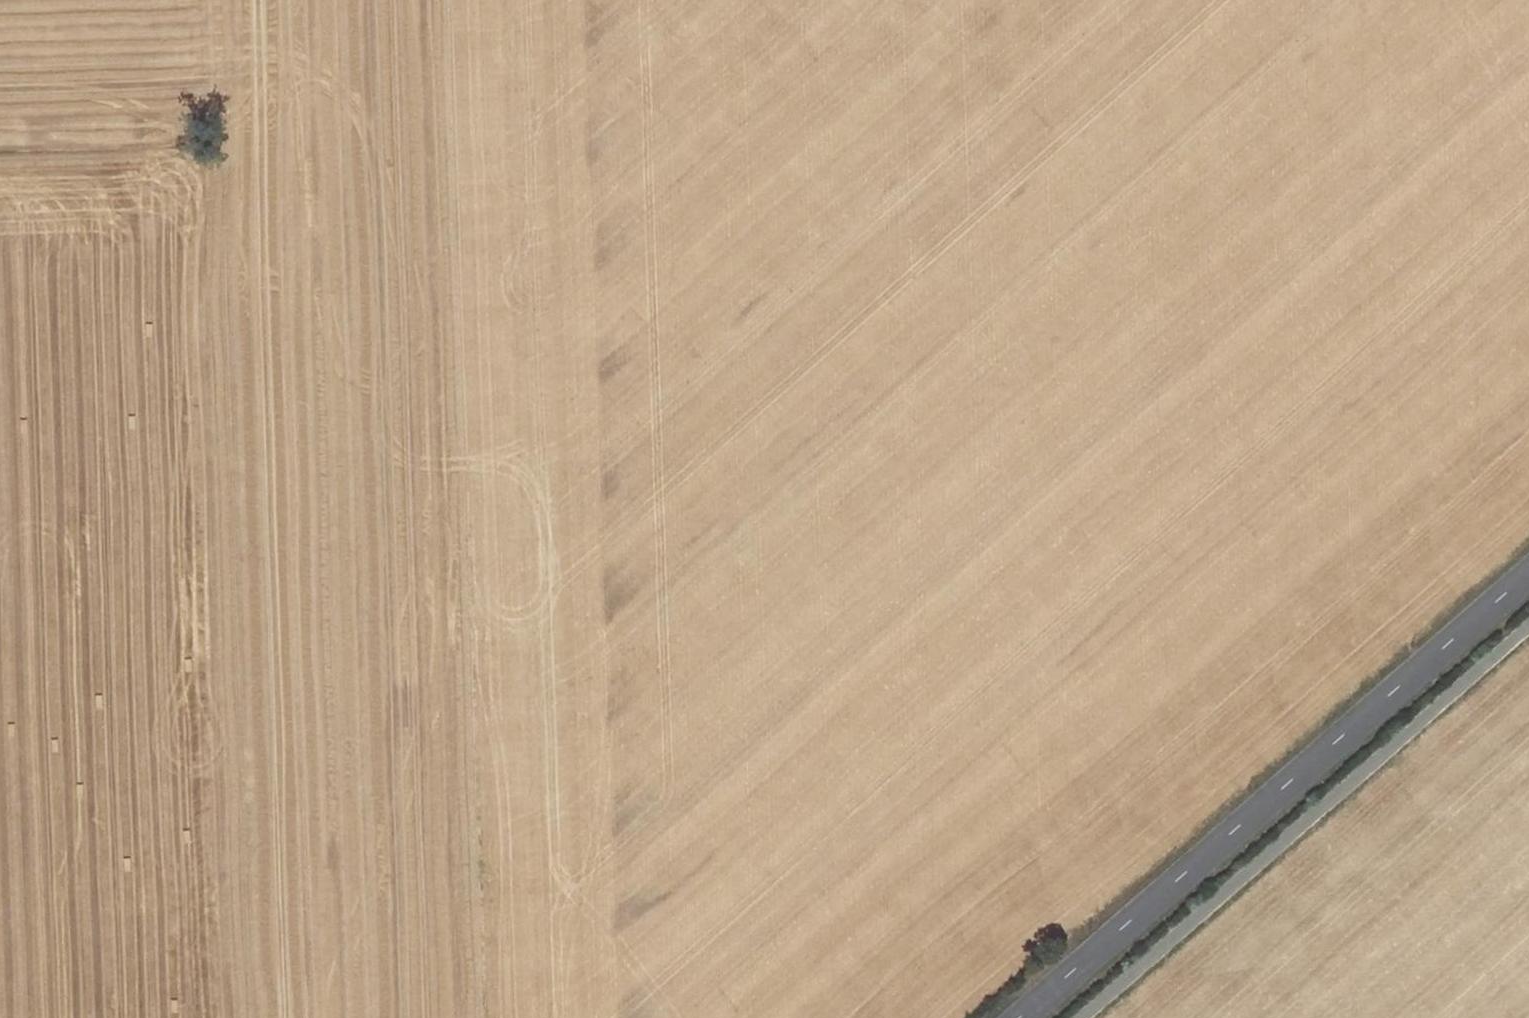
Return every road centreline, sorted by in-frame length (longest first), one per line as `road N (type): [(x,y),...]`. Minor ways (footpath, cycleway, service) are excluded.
road 1 (tertiary): [(1031,1017),(1528,576)]

